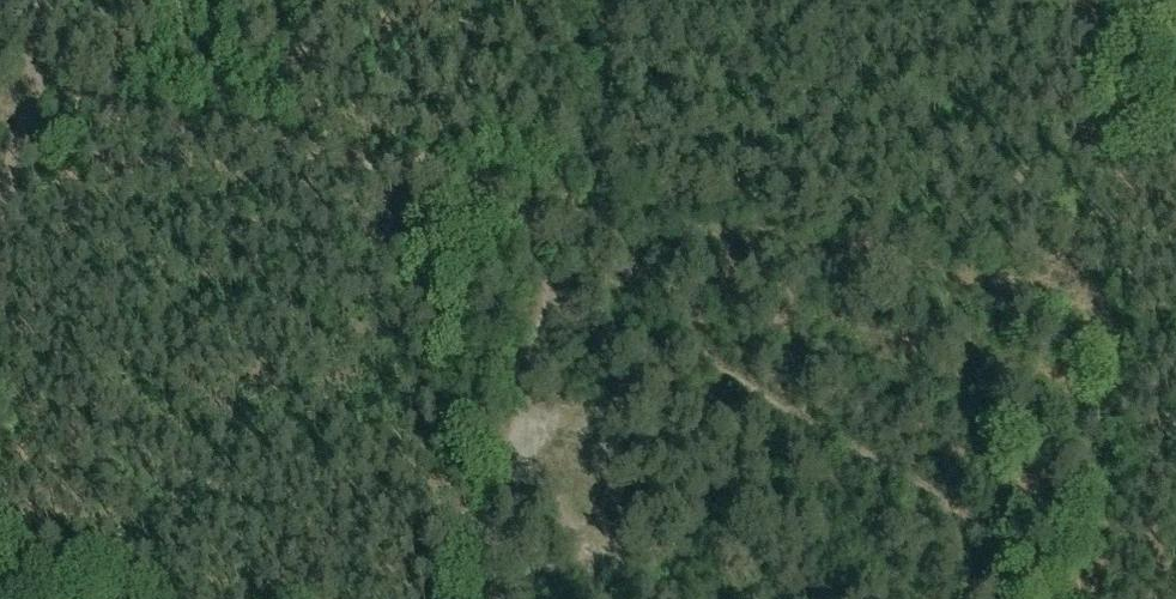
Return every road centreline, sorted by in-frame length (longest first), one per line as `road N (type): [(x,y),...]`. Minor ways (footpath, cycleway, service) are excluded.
road 1 (track): [(614,0),(585,159),(537,197),(26,106)]
road 2 (track): [(537,197),(546,282),(594,328),(678,352),(755,388),(970,520),(964,598)]
road 3 (track): [(518,598),(604,542),(616,412),(518,407)]
road 4 (track): [(486,598),(546,282)]
road 5 (track): [(0,221),(42,0)]

